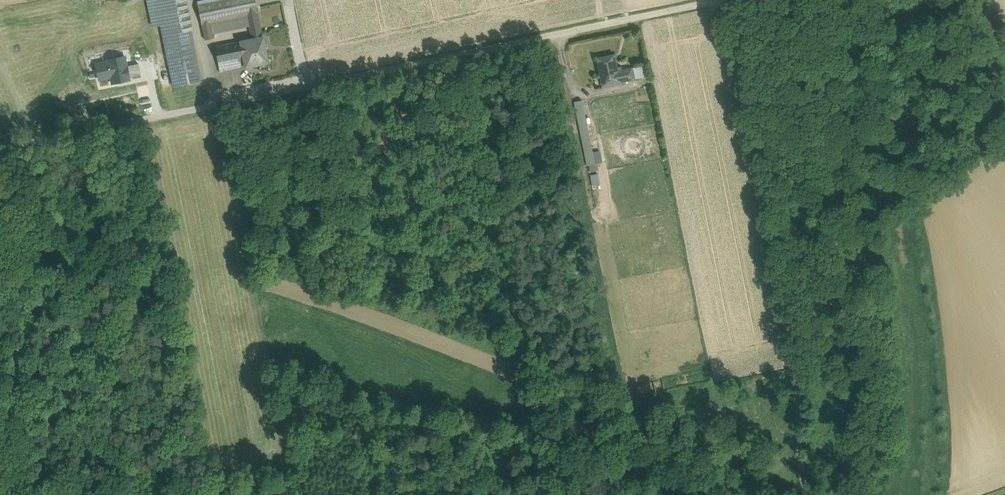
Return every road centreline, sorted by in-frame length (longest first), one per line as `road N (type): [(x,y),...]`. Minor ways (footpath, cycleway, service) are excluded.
road 1 (unclassified): [(720,0),(0,147)]
road 2 (track): [(805,494),(794,357),(718,0)]

